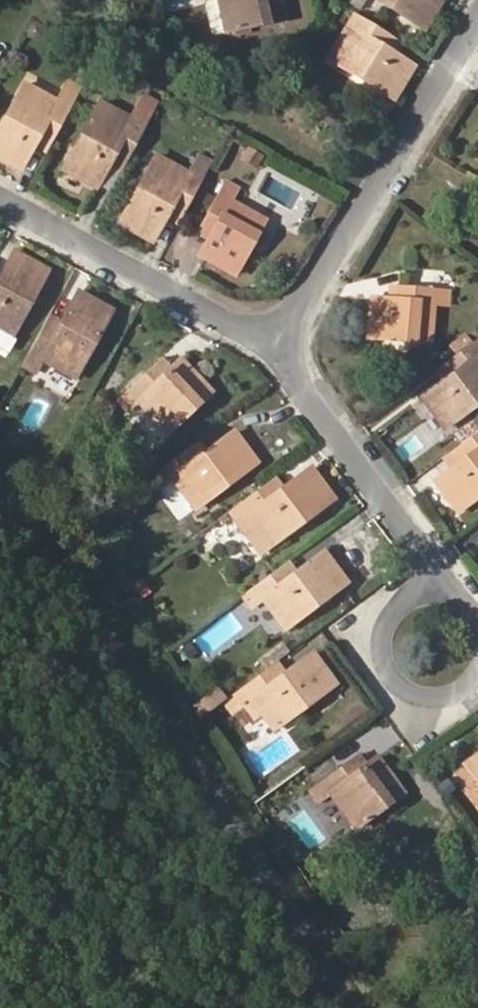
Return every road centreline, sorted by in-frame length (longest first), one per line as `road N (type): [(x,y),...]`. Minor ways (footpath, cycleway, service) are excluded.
road 1 (residential): [(0,508),(356,1007)]
road 2 (residential): [(477,17),(277,343)]
road 3 (residential): [(277,343),(0,197)]
road 4 (residential): [(277,343),(300,391),(430,560),(433,594)]
road 5 (residential): [(433,594),(392,617),(387,664),(424,695),(457,690),(477,670)]

